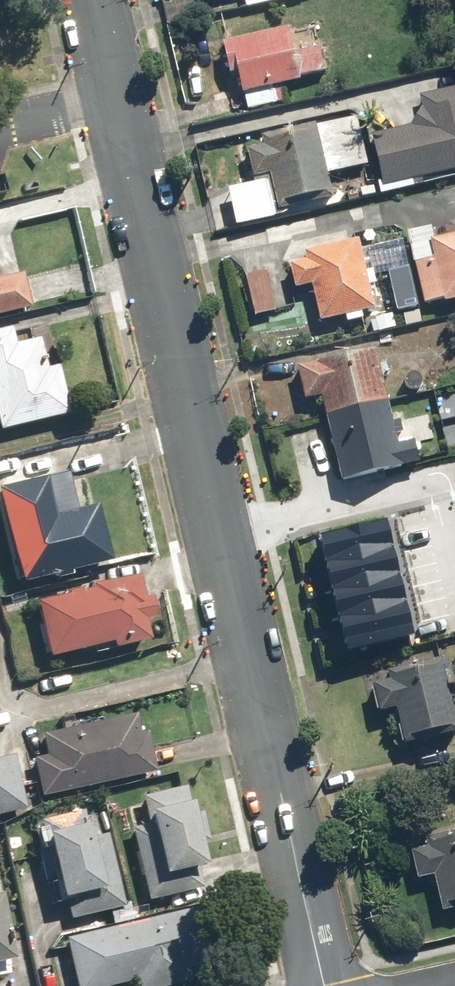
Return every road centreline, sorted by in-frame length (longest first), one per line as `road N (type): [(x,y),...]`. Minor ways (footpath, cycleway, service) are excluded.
road 1 (residential): [(324,985),(88,0)]

